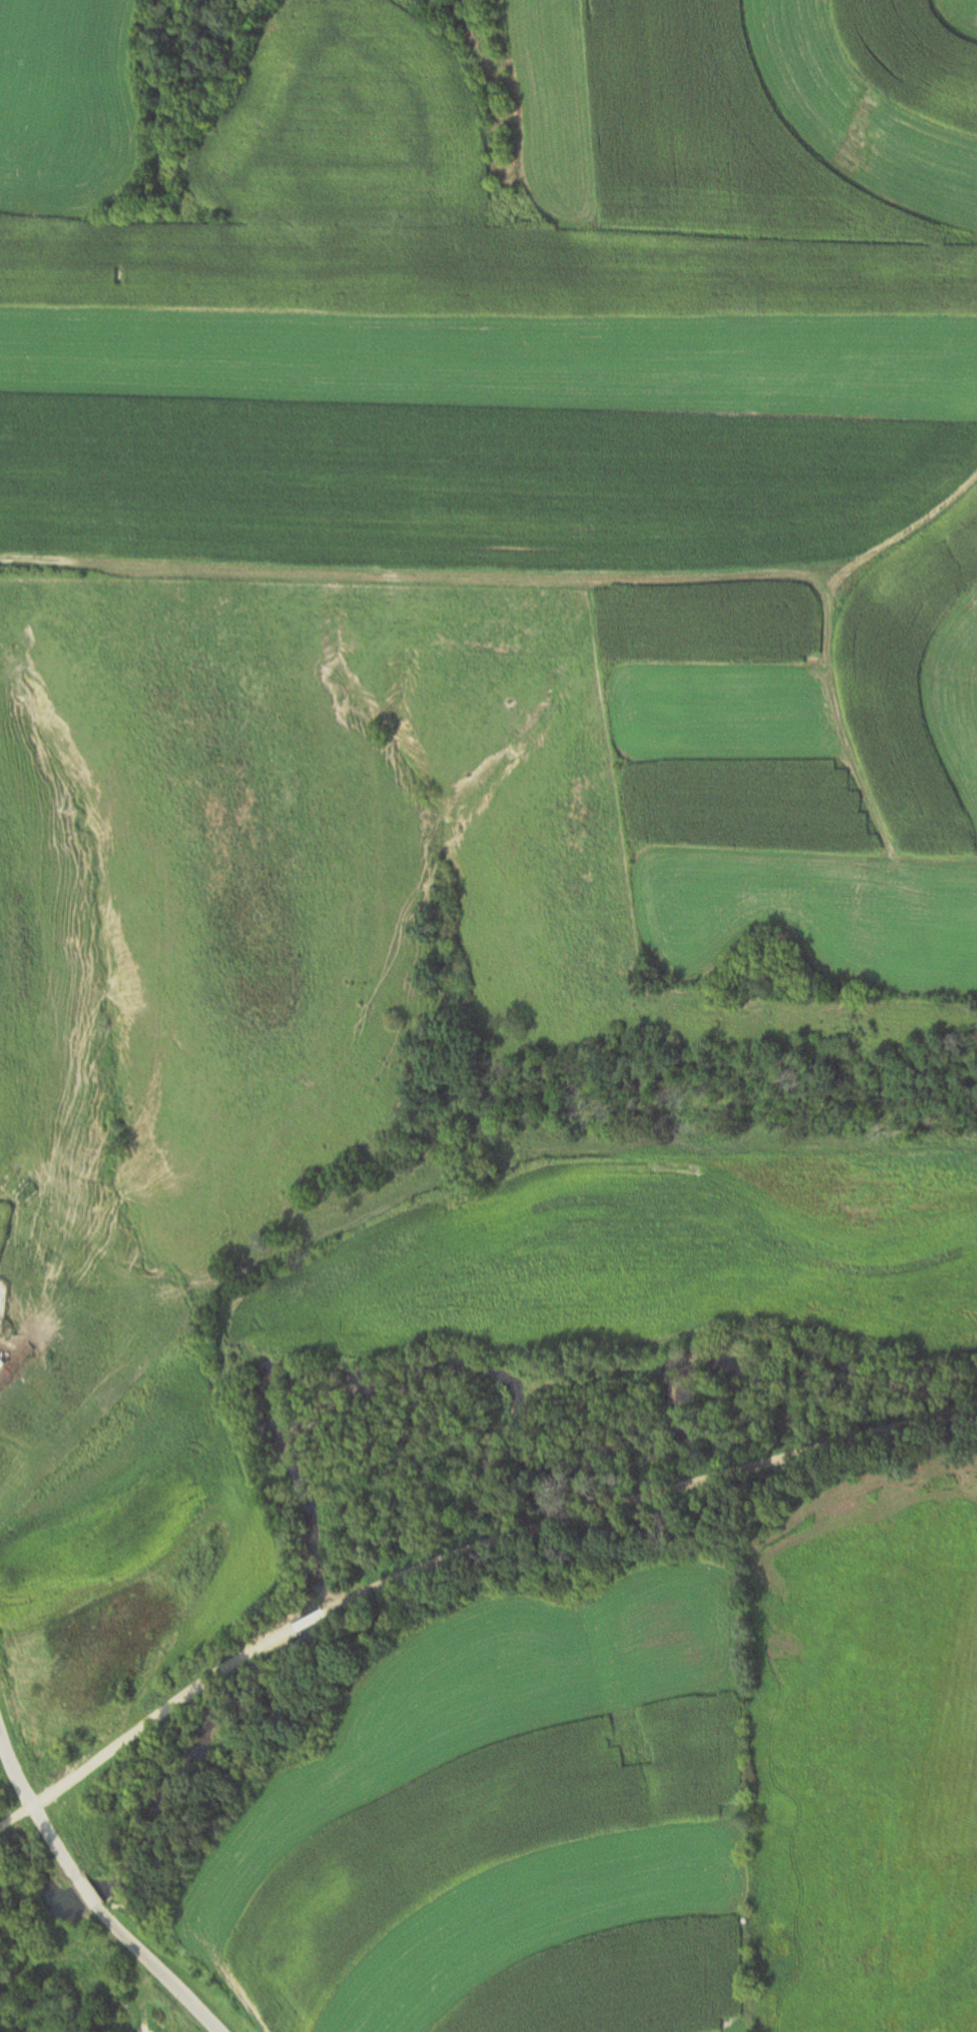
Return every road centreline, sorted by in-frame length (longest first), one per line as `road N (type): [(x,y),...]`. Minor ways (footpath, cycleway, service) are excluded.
road 1 (residential): [(221,2031),(98,1906)]
road 2 (residential): [(77,1876),(33,1807),(0,1727)]

